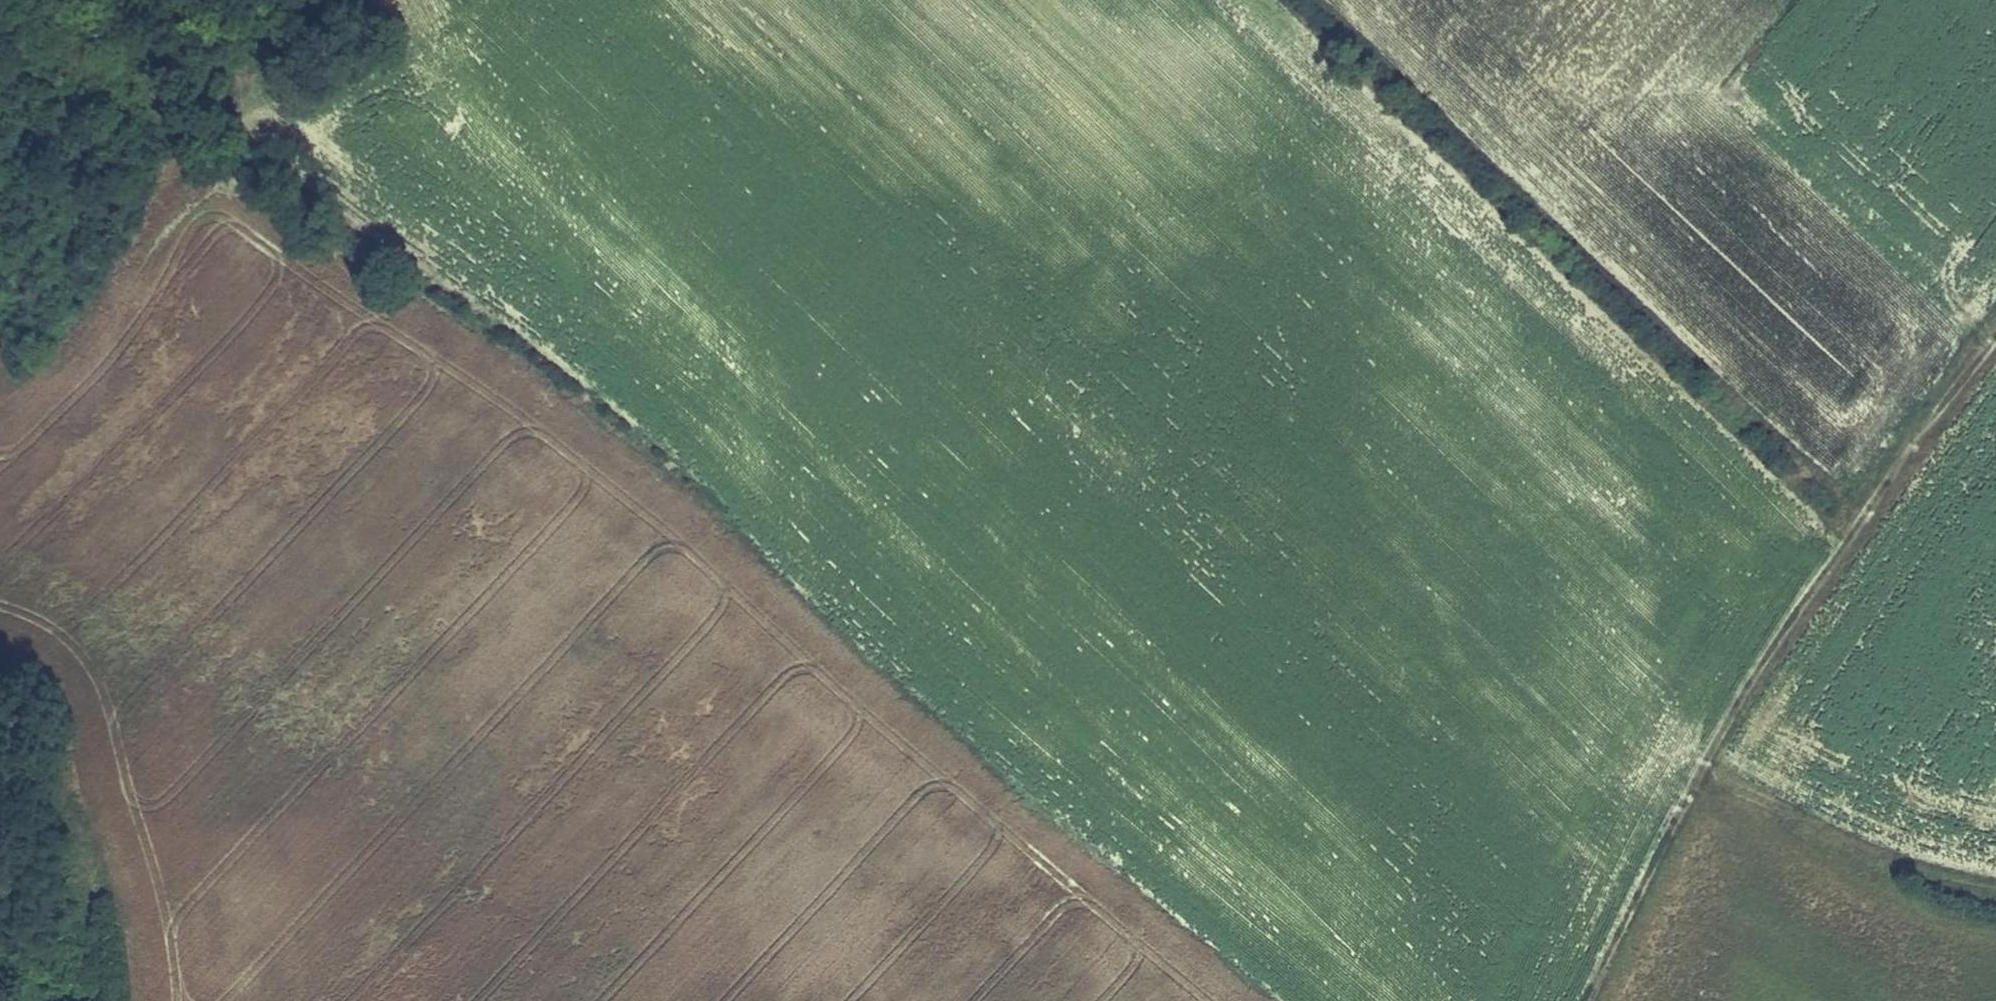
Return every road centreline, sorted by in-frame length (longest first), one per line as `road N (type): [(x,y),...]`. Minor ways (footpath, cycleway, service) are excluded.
road 1 (track): [(1597,1000),(1734,690),(1995,333)]

